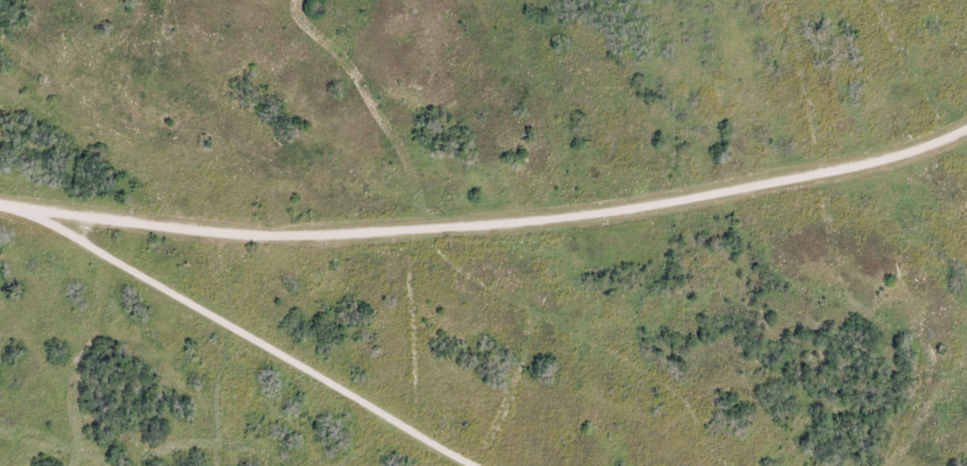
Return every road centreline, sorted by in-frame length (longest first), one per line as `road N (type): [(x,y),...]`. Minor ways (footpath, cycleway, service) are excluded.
road 1 (residential): [(0,207),(244,235),(468,229),(817,173),(923,148),(966,127)]
road 2 (residential): [(645,465),(419,436),(17,210)]

